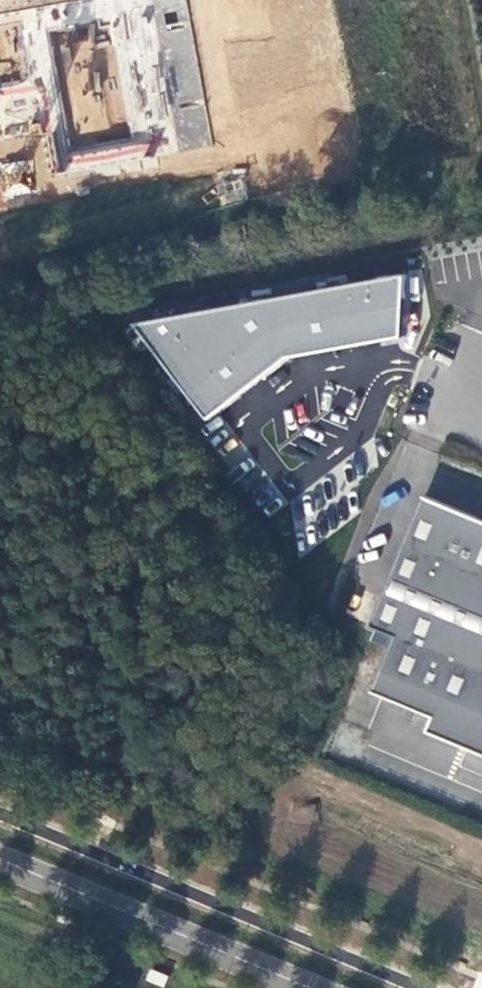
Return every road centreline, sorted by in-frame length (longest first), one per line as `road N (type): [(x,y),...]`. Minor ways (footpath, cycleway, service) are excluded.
road 1 (tertiary): [(0,856),(315,987)]

